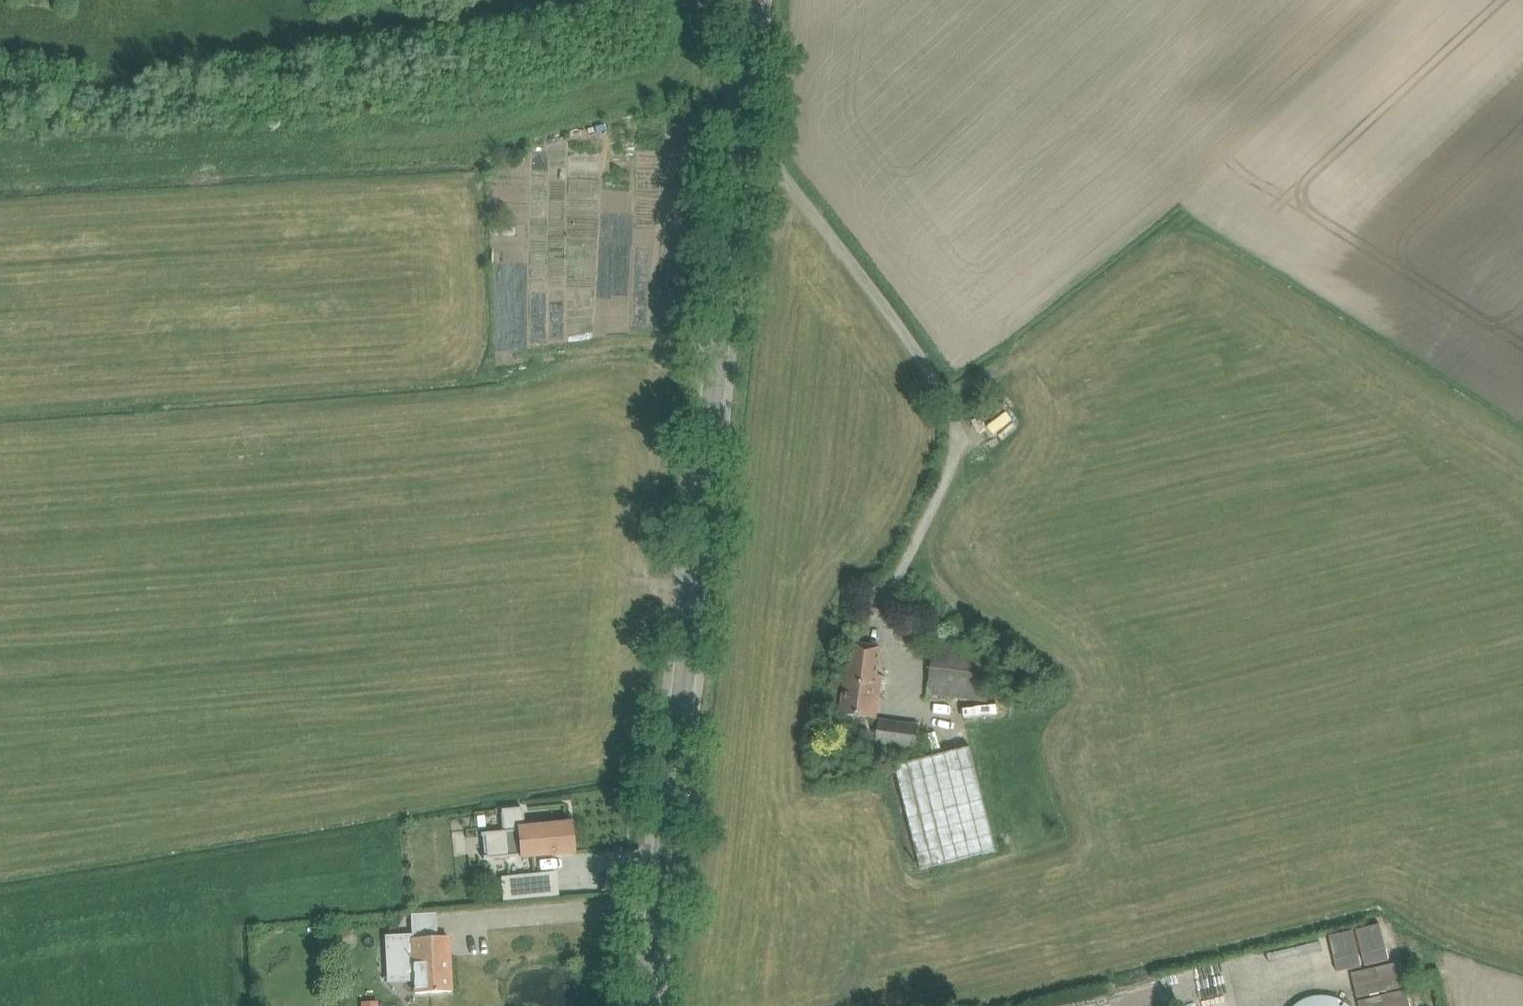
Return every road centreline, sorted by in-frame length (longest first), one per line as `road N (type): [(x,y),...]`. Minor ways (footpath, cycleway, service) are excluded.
road 1 (tertiary): [(646,1005),(753,0)]

